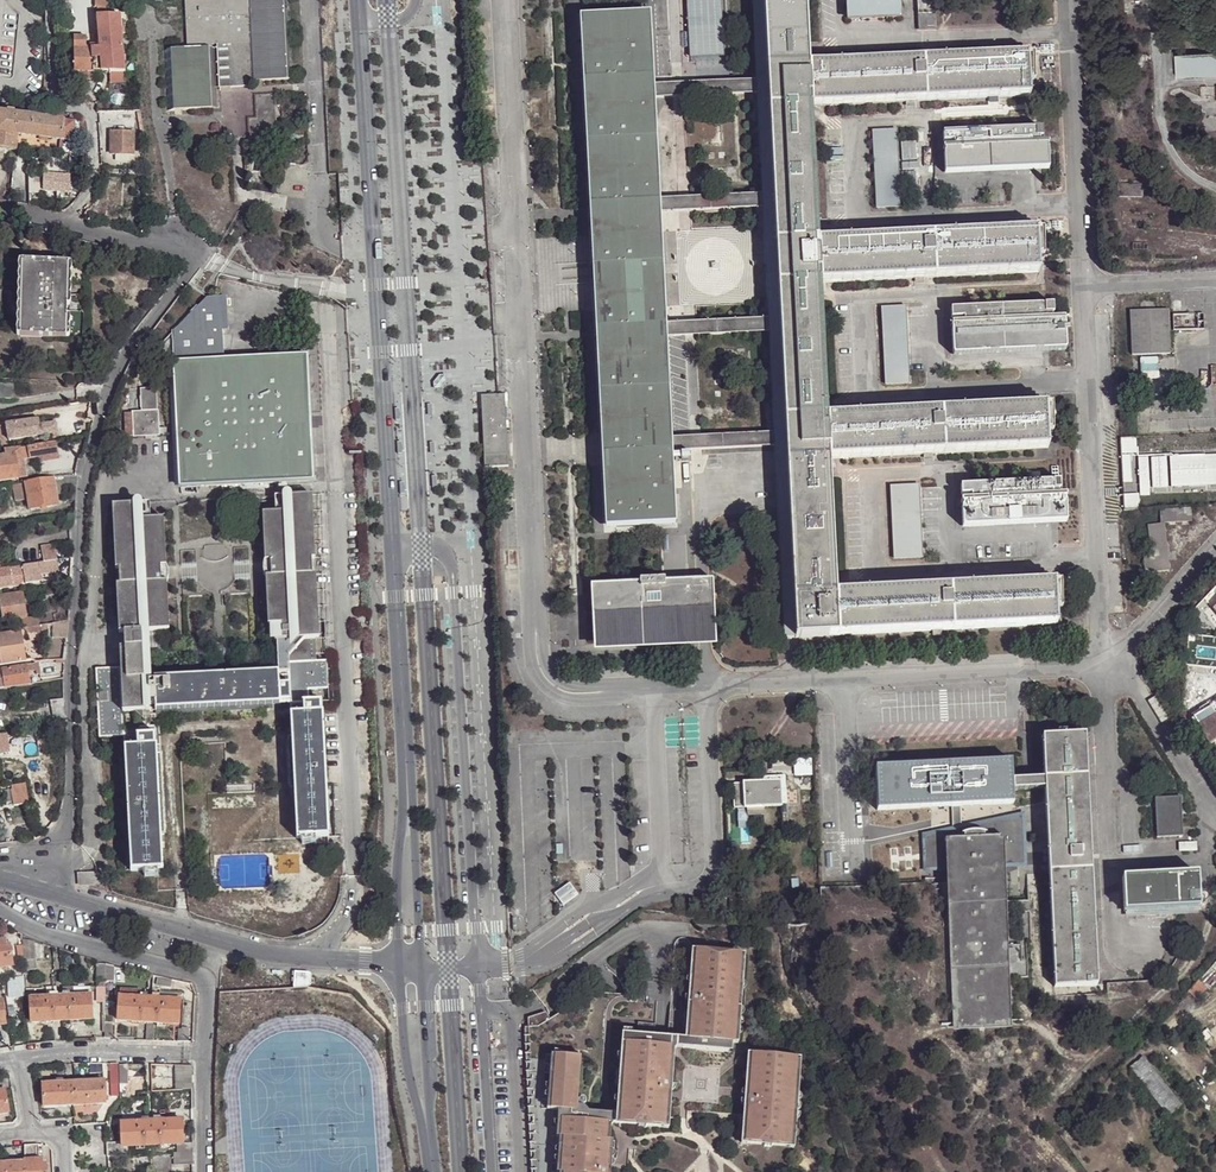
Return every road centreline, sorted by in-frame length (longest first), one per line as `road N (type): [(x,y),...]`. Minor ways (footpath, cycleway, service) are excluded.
road 1 (tertiary): [(359,0),(405,746)]
road 2 (residential): [(181,250),(191,273),(113,378),(87,467),(67,677),(69,799),(49,891)]
road 3 (residential): [(469,533),(439,28)]
road 4 (track): [(1206,858),(1213,913),(1182,972),(1037,1113),(1042,1141),(1071,1171)]
road 5 (residential): [(400,965),(253,948),(49,891)]
road 6 (residential): [(0,908),(27,927),(200,976),(207,981),(203,1053)]
road 7 (tertiary): [(423,968),(405,746)]
road 8 (tertiary): [(405,746),(395,881),(400,965)]
road 9 (tertiary): [(400,965),(406,1070),(431,1171)]
road 10 (tertiary): [(435,1171),(423,968)]
road 11 (residential): [(181,250),(0,209)]
road 12 (residential): [(19,1058),(203,1053)]

